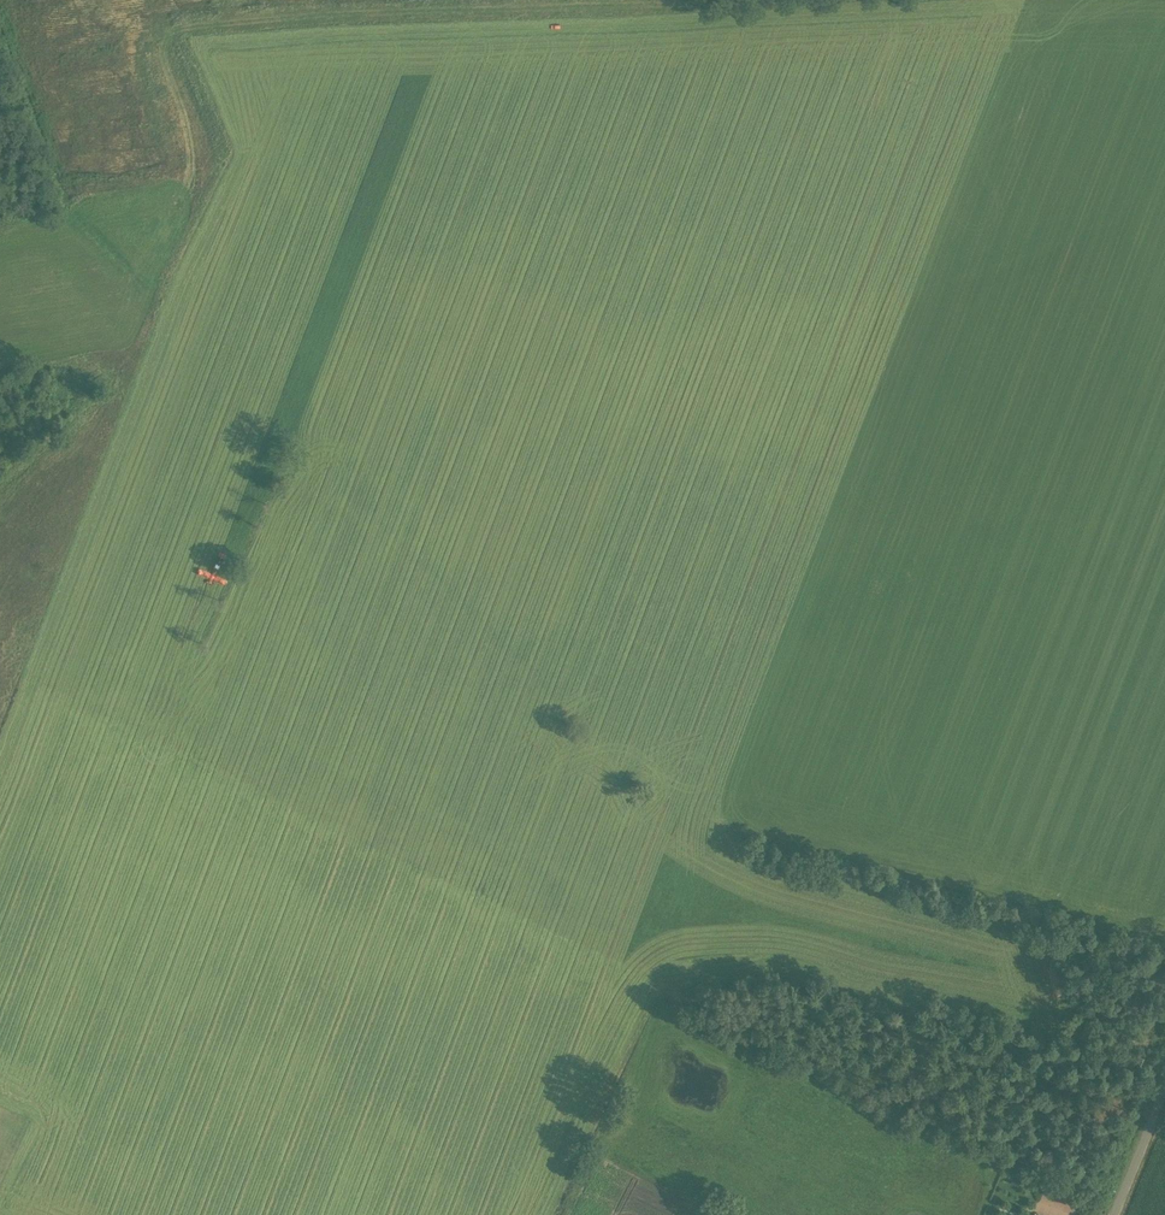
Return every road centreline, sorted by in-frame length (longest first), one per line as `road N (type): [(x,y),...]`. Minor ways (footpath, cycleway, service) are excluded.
road 1 (track): [(914,0),(254,27),(121,48)]
road 2 (tertiary): [(1114,1214),(1164,1091)]

